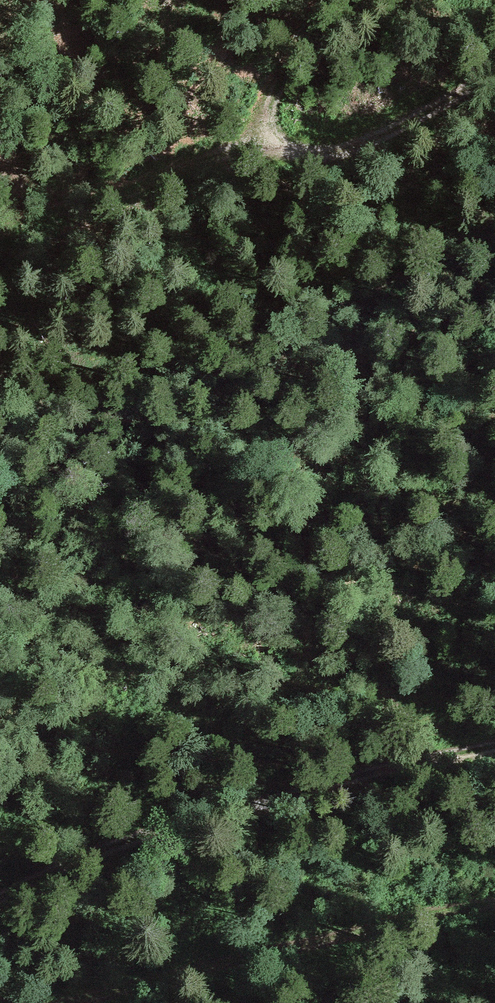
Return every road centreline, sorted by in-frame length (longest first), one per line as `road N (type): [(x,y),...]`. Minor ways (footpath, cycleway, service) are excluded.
road 1 (track): [(0,900),(240,810),(494,751)]
road 2 (track): [(494,908),(421,916),(90,1002)]
road 3 (track): [(494,73),(339,153),(276,151),(268,120),(286,73),(340,0)]
road 4 (track): [(0,233),(267,141)]

